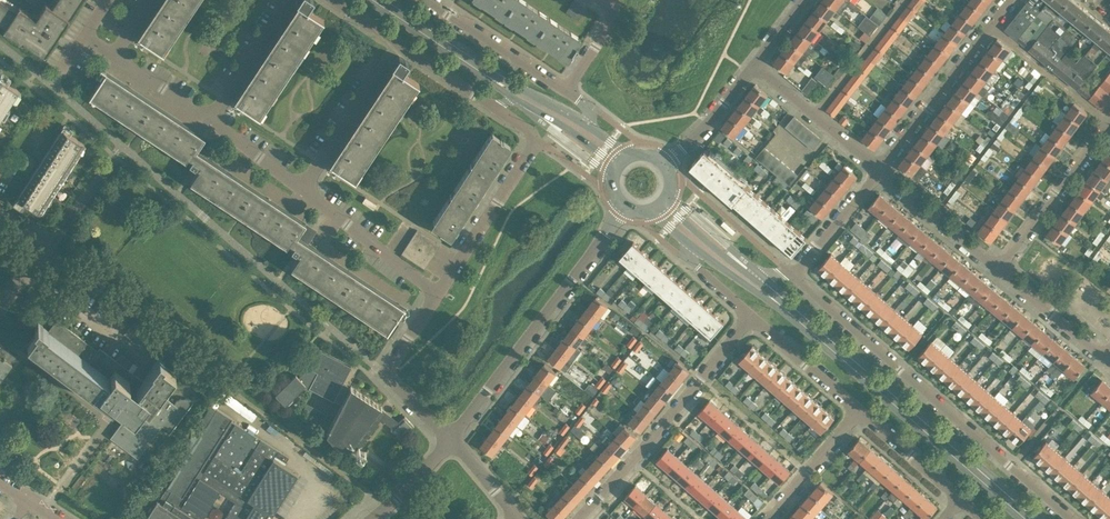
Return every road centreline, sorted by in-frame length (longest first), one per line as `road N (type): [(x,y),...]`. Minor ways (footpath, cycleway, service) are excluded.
road 1 (residential): [(1074,518),(792,274)]
road 2 (tertiary): [(1025,518),(791,314)]
road 3 (residential): [(450,437),(623,208)]
road 4 (residential): [(751,315),(578,518)]
road 5 (residential): [(485,102),(535,138),(437,291)]
road 6 (residential): [(437,291),(386,376),(450,437)]
road 7 (residential): [(1108,120),(997,268)]
road 8 (residential): [(332,0),(485,102)]
road 9 (residential): [(881,169),(991,26)]
road 10 (residential): [(437,291),(303,192)]
road 11 (residential): [(566,91),(427,0)]
road 12 (residential): [(303,192),(390,60)]
road 13 (residential): [(997,268),(881,169)]
road 14 (residential): [(207,126),(292,0)]
road 15 (residential): [(1108,120),(991,26)]
road 16 (residential): [(207,126),(86,38)]
road 17 (residential): [(862,413),(751,315)]
road 18 (residential): [(815,114),(904,0)]
road 19 (tertiary): [(492,80),(373,0)]
road 20 (residential): [(767,518),(862,413)]
road 21 (residential): [(1105,358),(997,268)]
road 22 (residential): [(792,274),(881,169)]
road 23 (residential): [(963,501),(862,413)]
road 24 (residential): [(667,163),(755,65)]
road 25 (residential): [(0,306),(43,248),(0,211)]
road 26 (tertiary): [(758,281),(665,204)]

